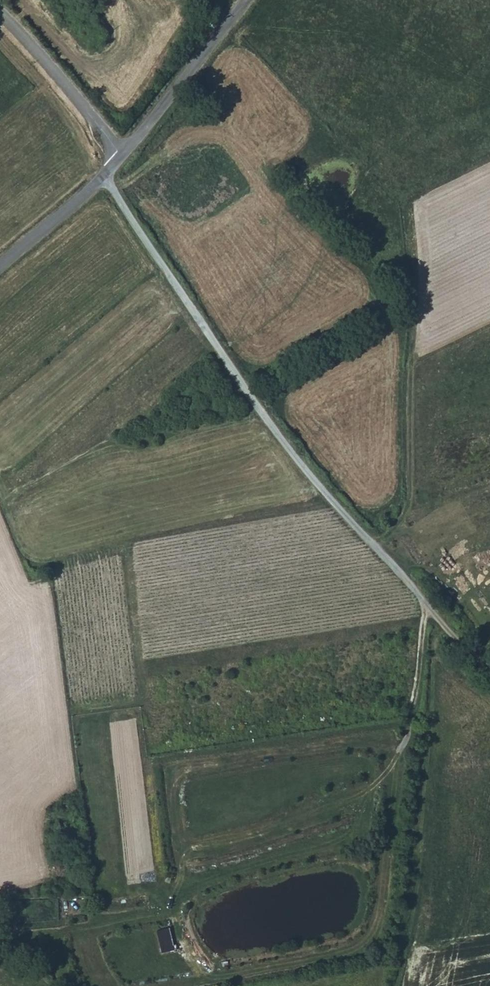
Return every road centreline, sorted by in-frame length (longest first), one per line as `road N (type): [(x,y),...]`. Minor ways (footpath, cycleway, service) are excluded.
road 1 (track): [(489,670),(465,651),(284,442),(104,174)]
road 2 (track): [(174,985),(338,953),(365,935),(379,887),(391,764),(406,732),(428,610)]
road 3 (unclassified): [(246,0),(121,156),(0,263)]
road 4 (track): [(367,541),(409,500),(415,280),(408,204)]

